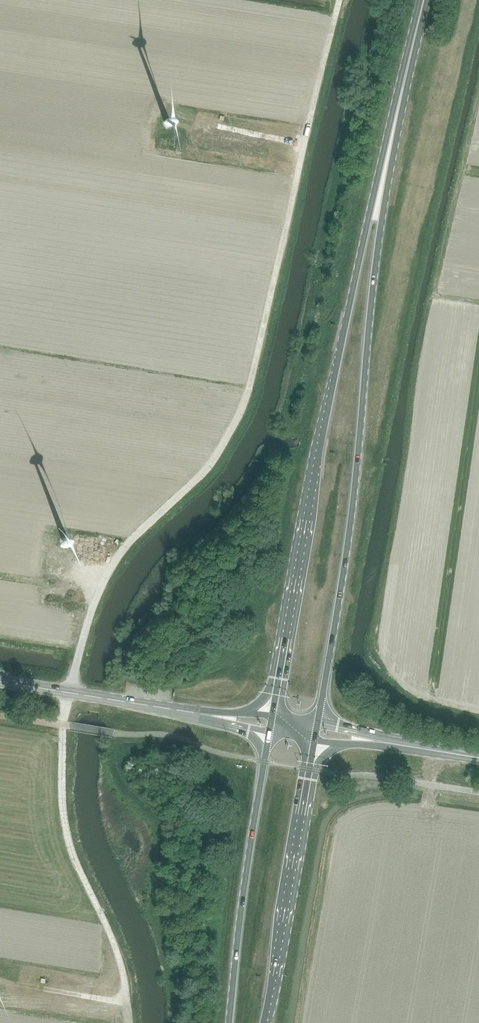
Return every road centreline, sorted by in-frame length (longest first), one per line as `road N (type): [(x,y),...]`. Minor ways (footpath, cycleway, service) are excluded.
road 1 (primary): [(405,80),(343,337),(271,725)]
road 2 (primary): [(317,731),(347,559),(405,80)]
road 3 (primary): [(271,725),(229,1022)]
road 4 (primary): [(266,1022),(317,731)]
road 5 (tertiary): [(271,725),(0,682)]
road 6 (tertiary): [(478,758),(317,731)]

